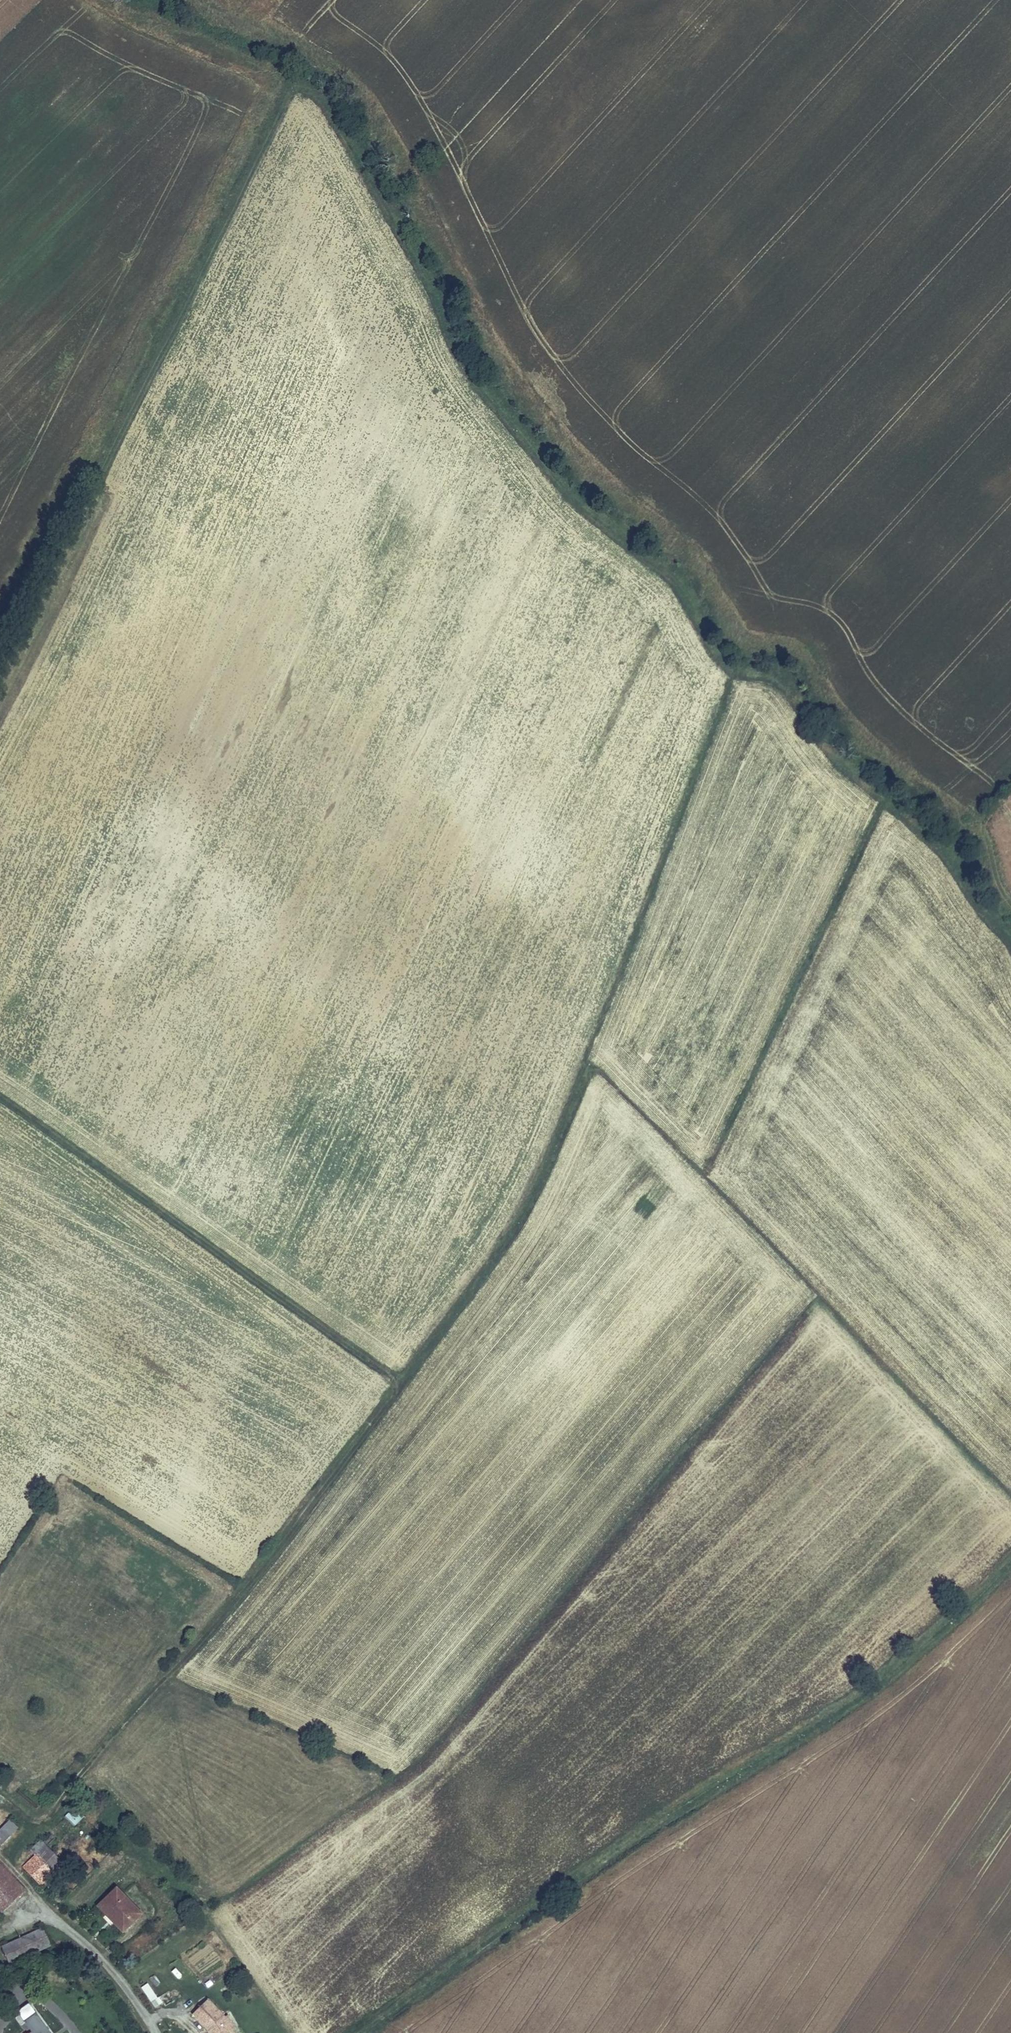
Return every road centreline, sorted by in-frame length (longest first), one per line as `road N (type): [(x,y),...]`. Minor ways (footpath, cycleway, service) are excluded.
road 1 (track): [(359,2032),(591,1866),(866,1690),(1010,1560)]
road 2 (unclassified): [(54,1914),(112,1966),(156,2032)]

